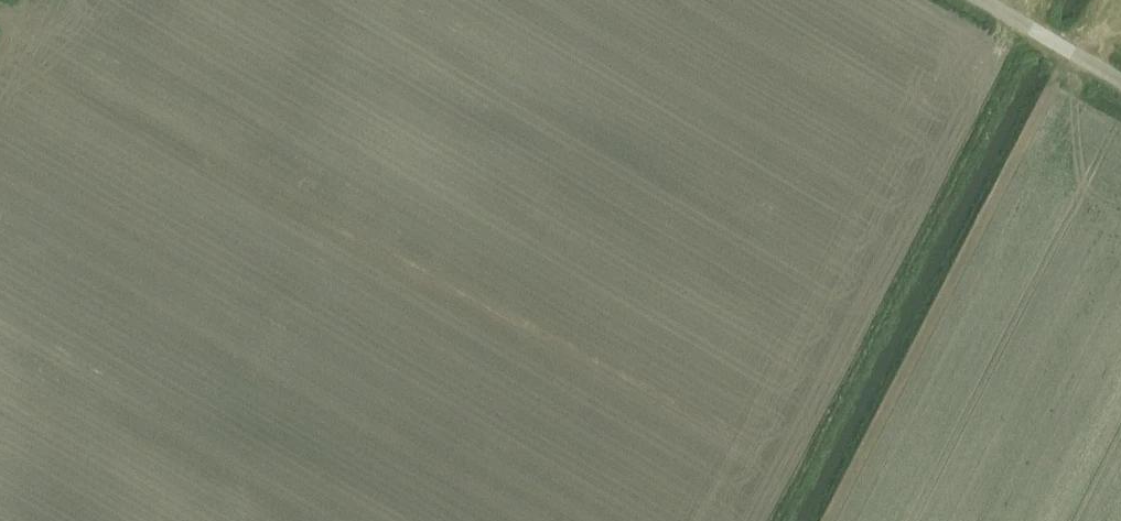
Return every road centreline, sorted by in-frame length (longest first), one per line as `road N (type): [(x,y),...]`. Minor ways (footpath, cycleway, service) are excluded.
road 1 (unclassified): [(1120,79),(987,0)]

